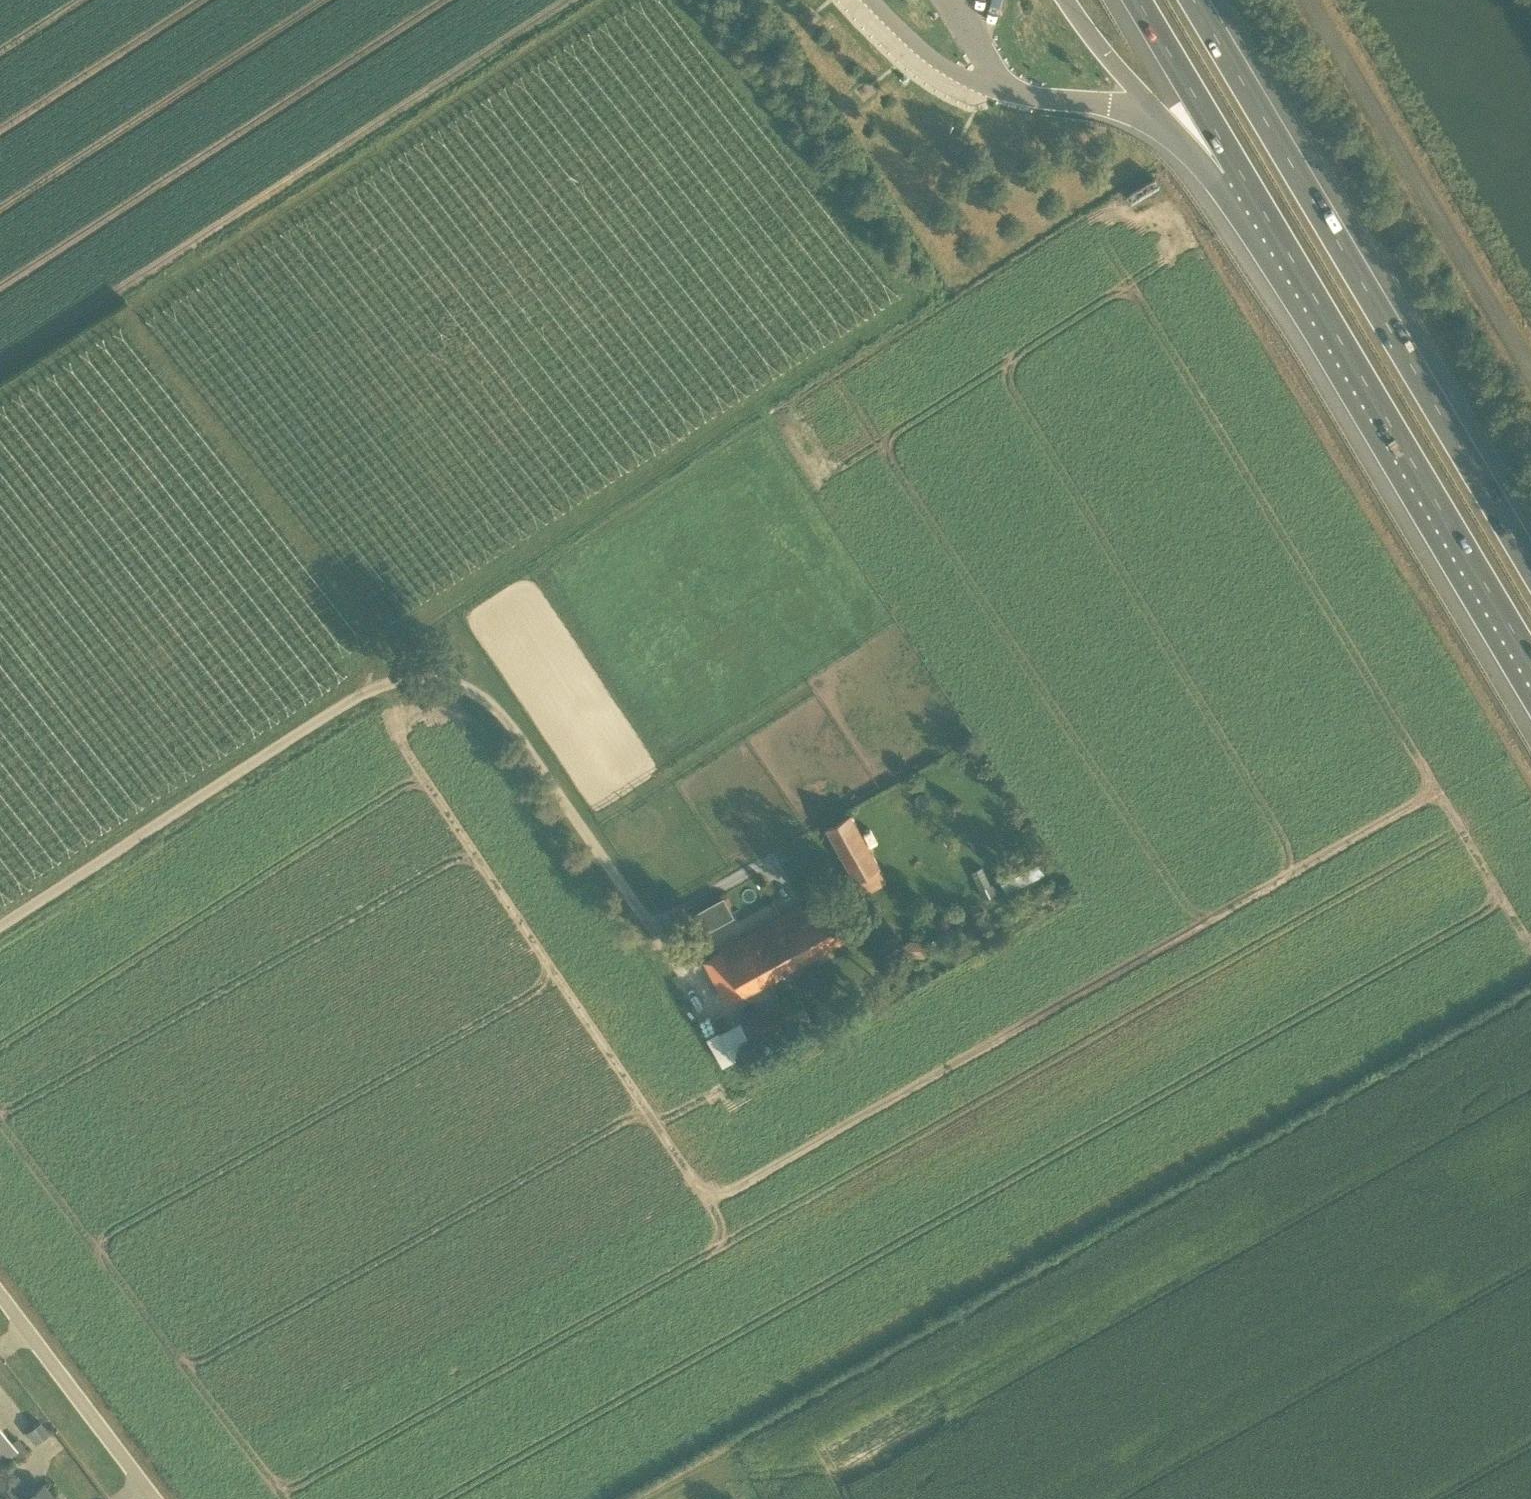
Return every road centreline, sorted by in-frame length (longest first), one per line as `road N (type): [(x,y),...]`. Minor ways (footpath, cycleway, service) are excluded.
road 1 (unclassified): [(0,931),(411,675),(456,675),(495,692),(548,750),(681,949)]
road 2 (motorway): [(1530,556),(1202,0)]
road 3 (motorway): [(1238,168),(1530,660)]
road 4 (unclassified): [(1530,323),(1339,0)]
road 5 (unclassified): [(157,1498),(0,1294)]
road 6 (motorway): [(1138,0),(1238,168)]

